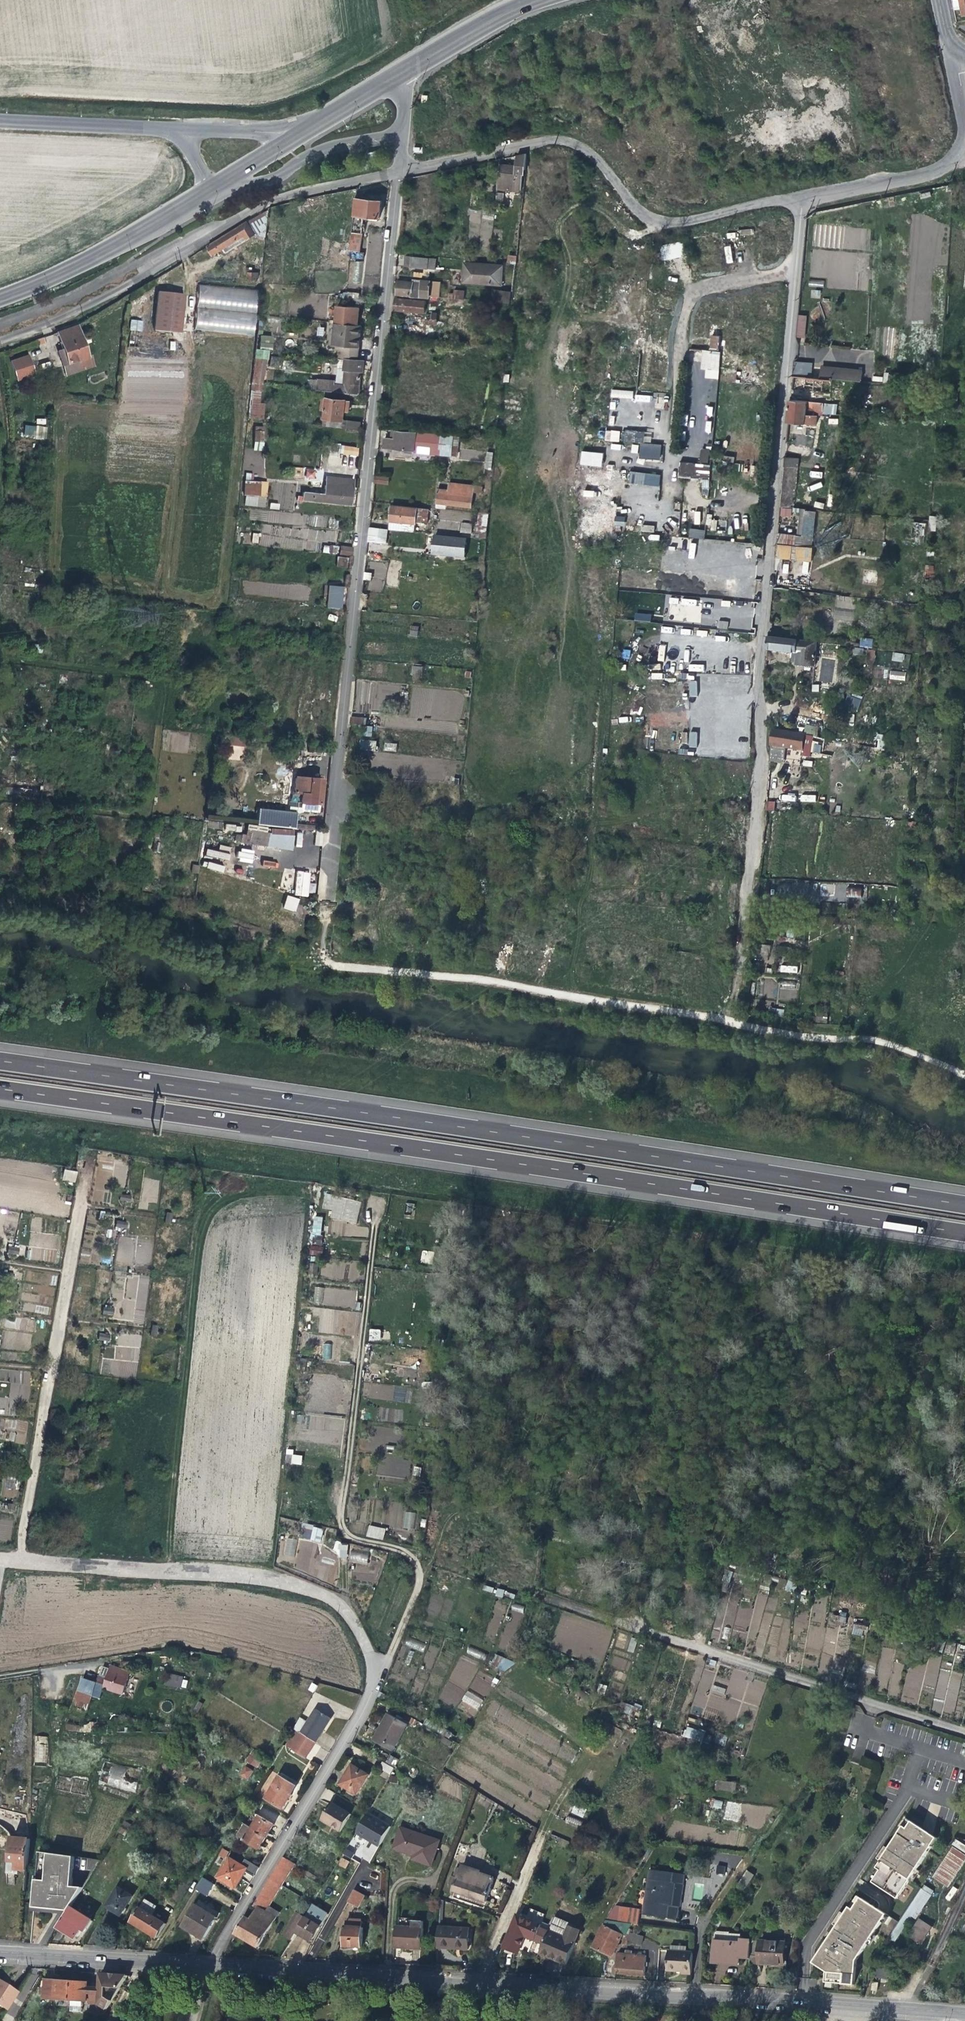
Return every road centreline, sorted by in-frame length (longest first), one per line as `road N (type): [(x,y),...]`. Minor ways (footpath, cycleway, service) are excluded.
road 1 (motorway): [(0,1089),(964,1234)]
road 2 (motorway): [(964,1206),(0,1061)]
road 3 (residential): [(0,1556),(287,1579),(331,1594),(353,1616),(379,1685),(207,1966)]
road 4 (residential): [(327,895),(401,171)]
road 5 (track): [(0,981),(125,989),(203,1019),(313,1045),(491,1063),(601,1088)]
road 6 (residential): [(401,171),(529,142),(576,143),(645,215),(665,223),(923,175),(964,145)]
road 7 (tertiary): [(207,1966),(695,1996)]
road 8 (residential): [(401,171),(281,198),(234,218),(77,312),(0,342)]
road 9 (track): [(379,1209),(342,1536),(413,1554),(422,1579)]
road 10 (track): [(964,682),(942,1021)]
road 11 (residential): [(640,1630),(964,1731)]
road 12 (tertiary): [(695,1996),(964,2014)]
road 13 (tertiary): [(213,189),(100,256),(0,297)]
road 14 (tertiary): [(0,1953),(207,1966)]
road 15 (unclassified): [(0,120),(178,128)]
road 16 (residential): [(0,1677),(135,1655)]
road 17 (tertiary): [(526,0),(409,63)]

